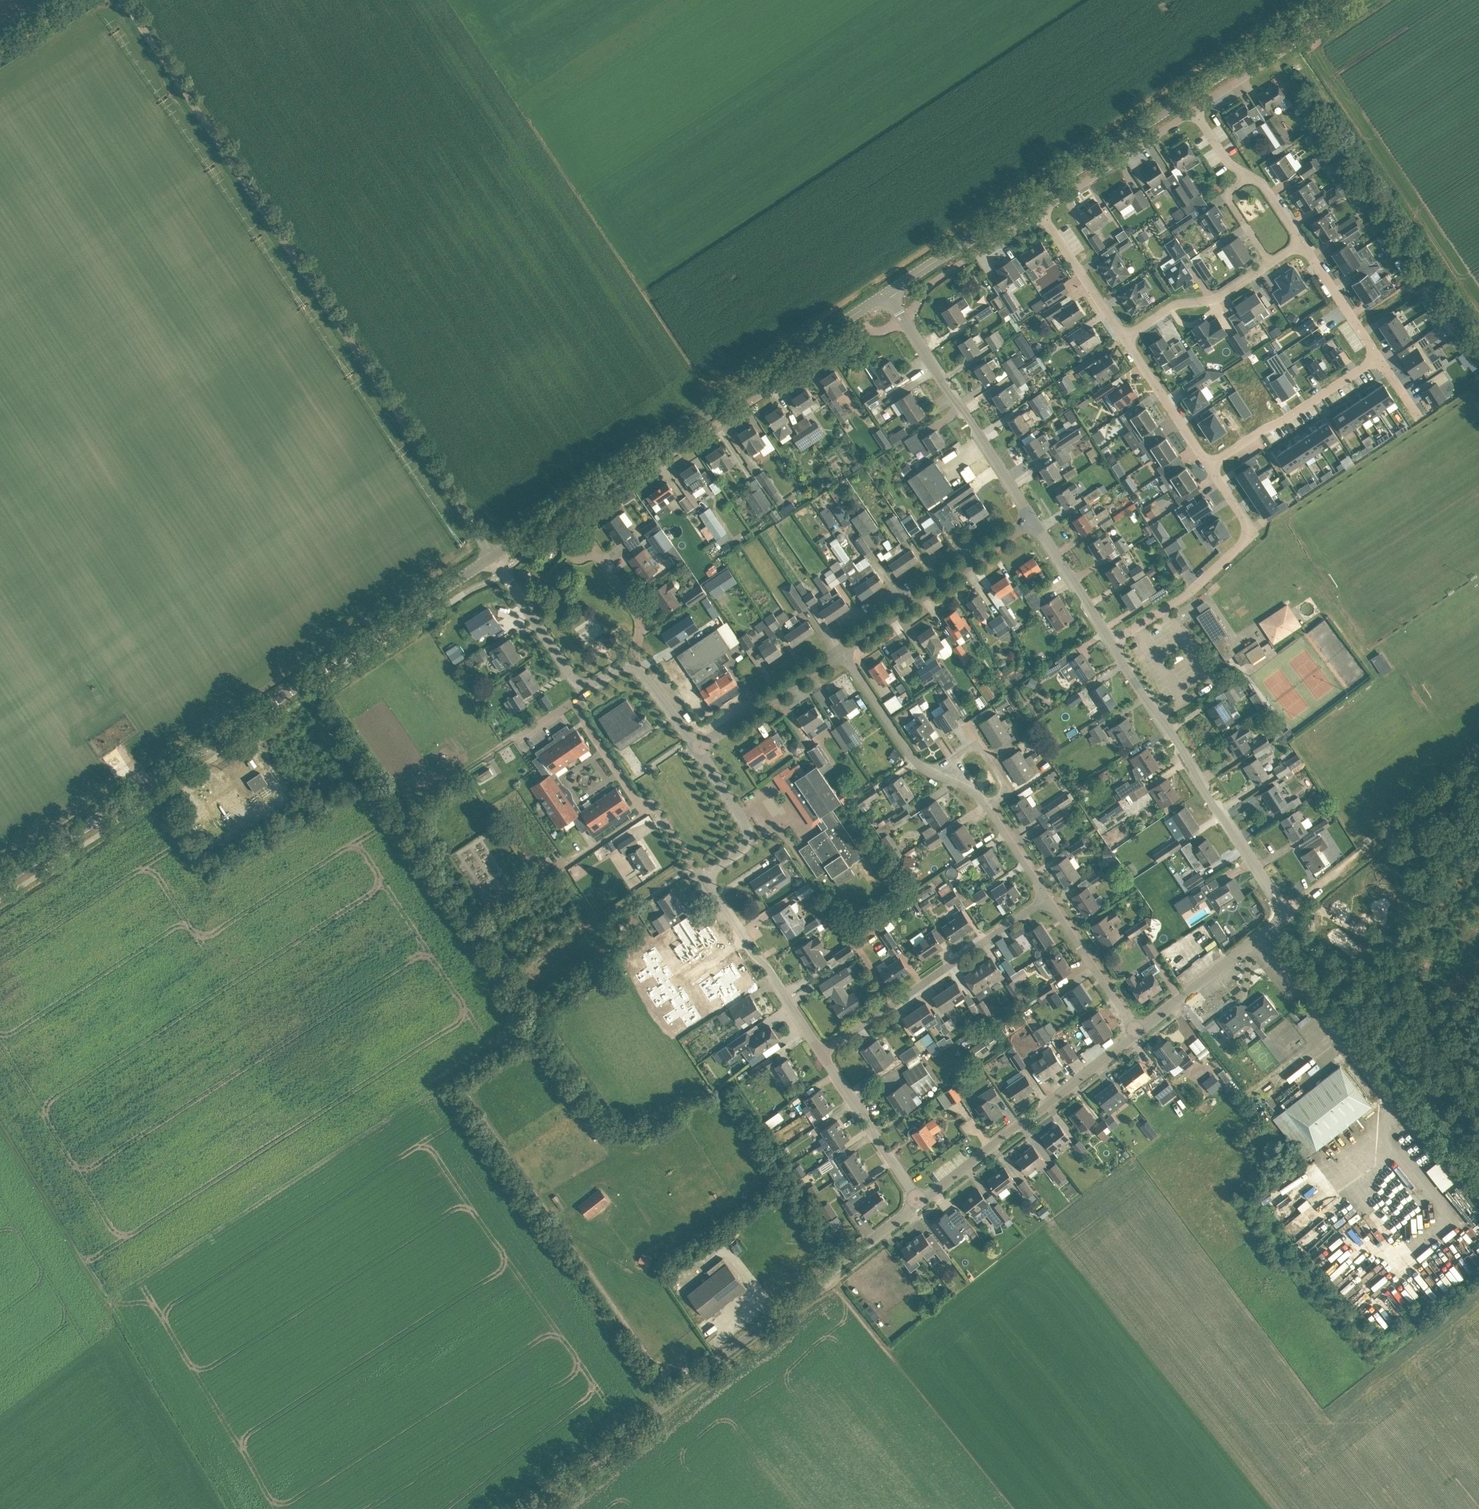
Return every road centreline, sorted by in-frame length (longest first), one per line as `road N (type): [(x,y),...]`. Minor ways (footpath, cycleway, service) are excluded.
road 1 (unclassified): [(493,557),(125,0)]
road 2 (tertiary): [(0,883),(493,557)]
road 3 (residential): [(638,659),(632,604),(595,552),(579,548),(568,523),(853,335),(883,334),(906,317)]
road 4 (residential): [(1142,1037),(1287,916),(1111,642)]
road 5 (tertiary): [(526,1508),(924,1205)]
road 6 (tertiary): [(890,291),(1301,19)]
road 7 (tertiary): [(493,557),(890,291)]
road 8 (track): [(1478,1157),(1287,916)]
road 9 (residential): [(825,1056),(1050,897)]
road 10 (residential): [(924,1205),(1142,1037)]
road 11 (residential): [(1111,642),(1188,594),(1247,539),(1248,525),(1209,463)]
road 12 (residential): [(1034,519),(906,317)]
road 13 (residential): [(838,653),(1034,519)]
road 14 (track): [(103,1302),(0,1124)]
road 15 (residential): [(1209,463),(1378,357)]
road 16 (residential): [(1042,212),(1197,111)]
road 17 (tertiary): [(924,1205),(825,1056)]
road 18 (residential): [(906,317),(930,285),(1042,212)]
road 19 (tertiary): [(707,879),(747,848),(752,834),(701,743)]
road 20 (residential): [(1142,1037),(1050,897)]
road 21 (residential): [(1125,341),(1169,311),(1218,298),(1269,262)]
road 22 (residential): [(946,771),(920,766),(838,653)]
road 23 (residential): [(701,743),(838,653)]
road 24 (tertiary): [(584,688),(493,557)]
road 25 (residential): [(1197,111),(1311,33),(1301,19)]
road 26 (residential): [(1125,341),(1042,212)]
road 27 (residential): [(1209,463),(1125,341)]
road 28 (residential): [(1111,642),(1034,519)]
road 29 (tertiary): [(825,1056),(746,937)]
road 30 (residential): [(1378,357),(1301,242)]
road 31 (track): [(409,801),(523,733)]

